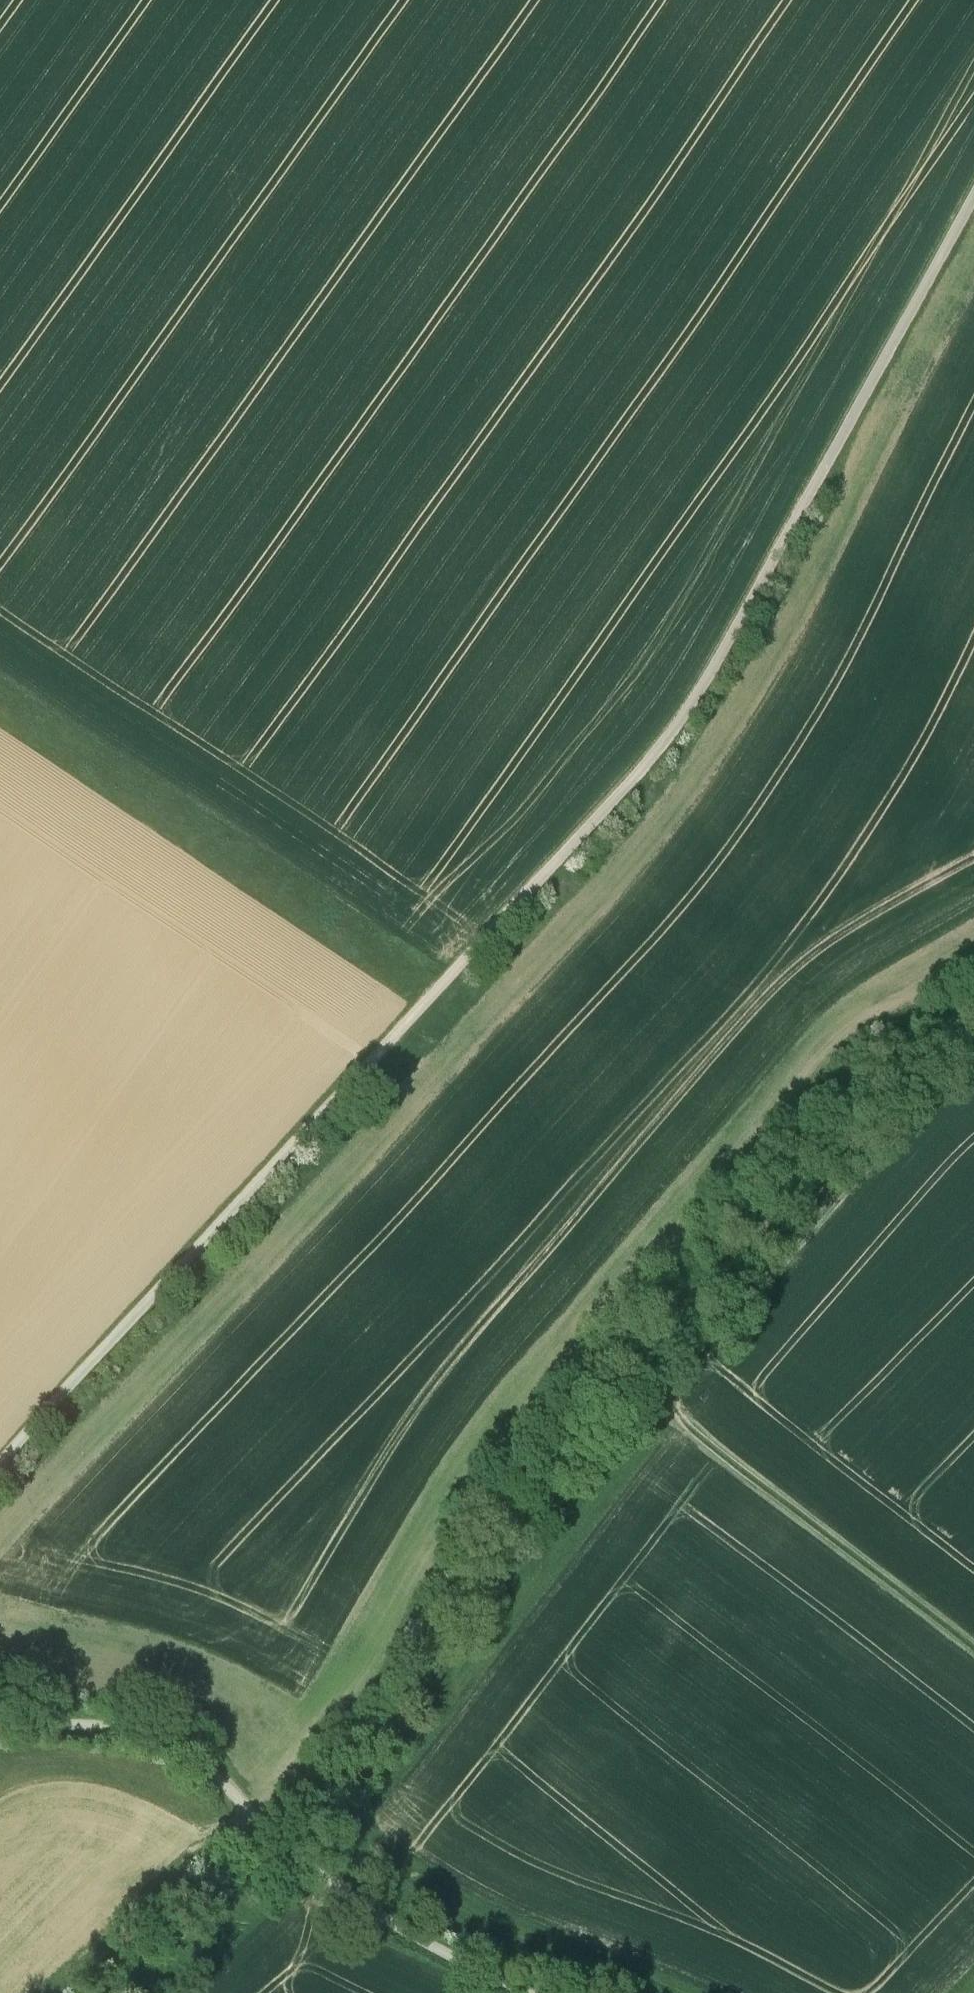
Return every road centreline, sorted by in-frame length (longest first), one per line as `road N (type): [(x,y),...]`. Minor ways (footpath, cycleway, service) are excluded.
road 1 (unclassified): [(0,1458),(667,738),(973,190)]
road 2 (track): [(973,1632),(665,1390),(973,1044)]
road 3 (unclassified): [(534,1992),(381,1913),(288,1846),(164,1727),(93,1710),(0,1717)]

